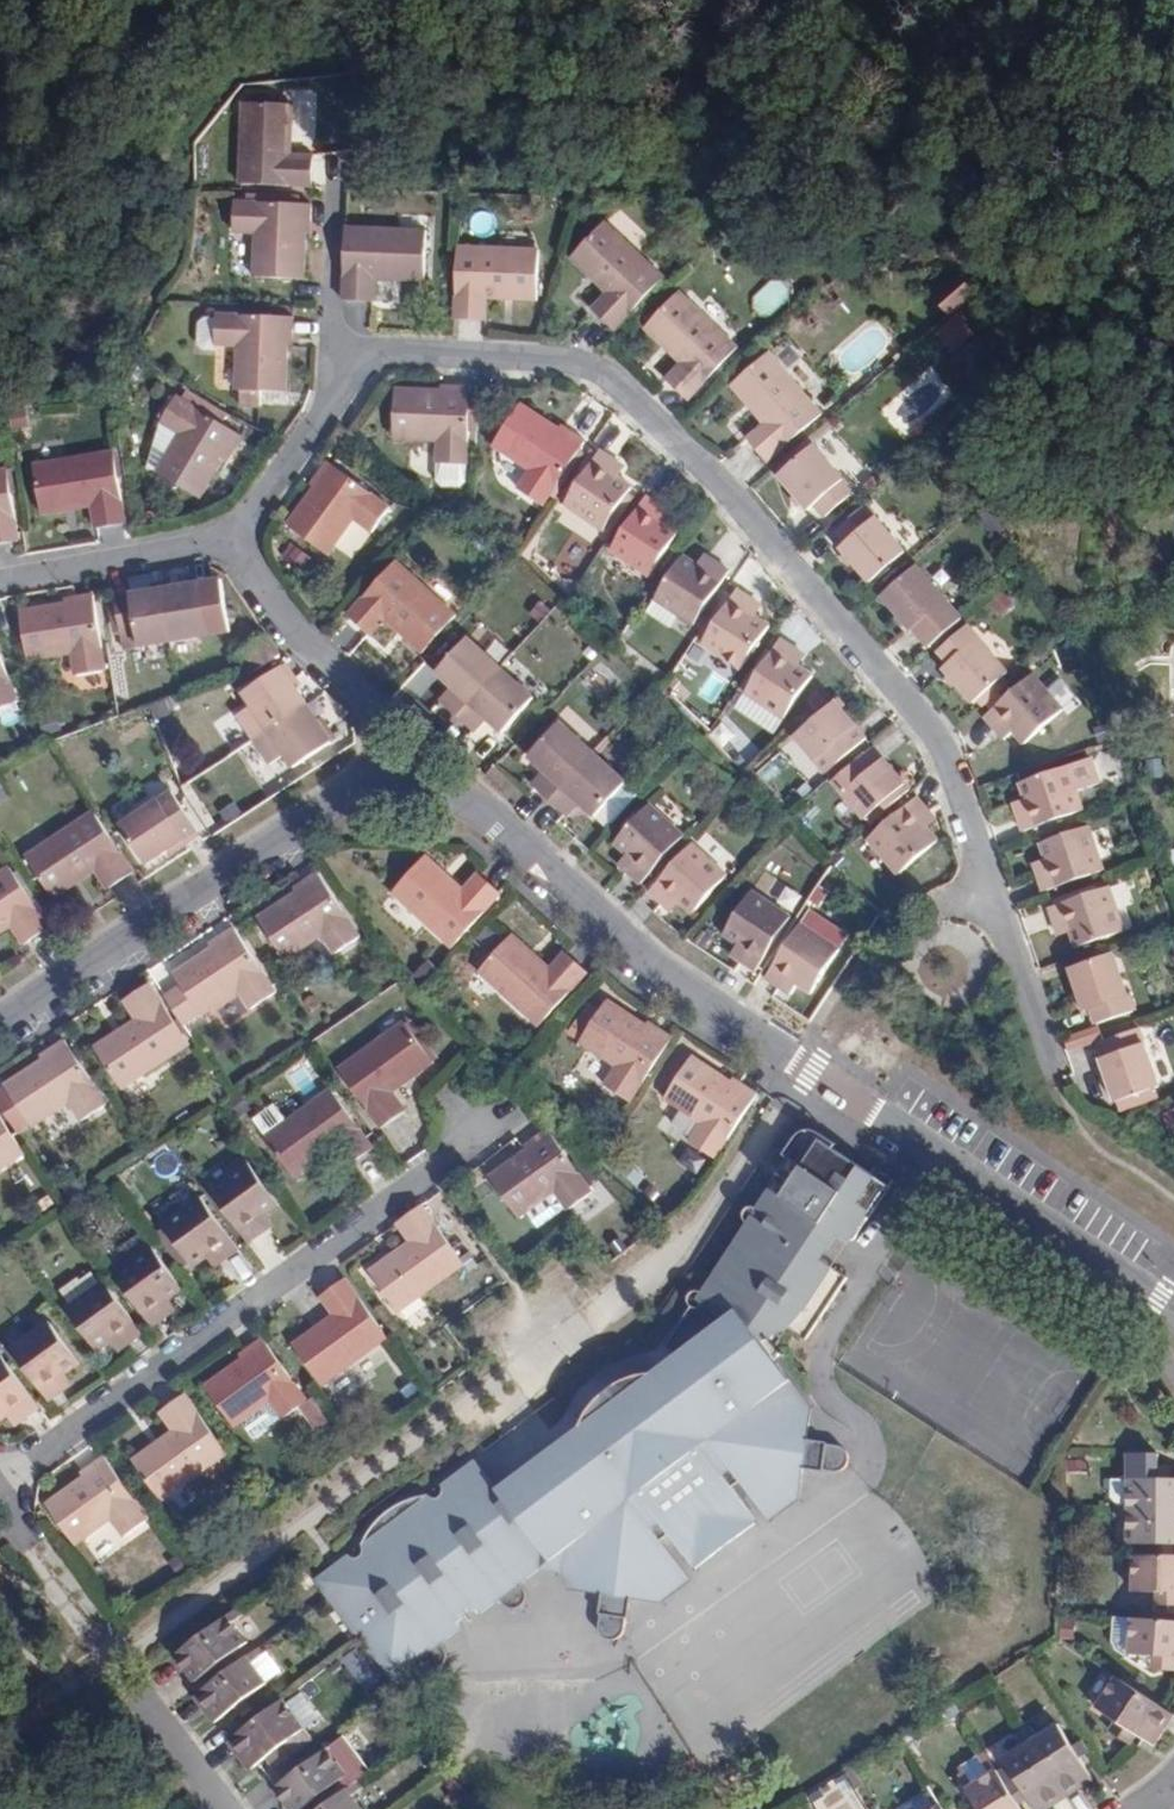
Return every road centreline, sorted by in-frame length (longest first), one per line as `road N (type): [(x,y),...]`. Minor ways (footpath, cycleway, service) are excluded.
road 1 (residential): [(345,372),(381,350),(575,360),(614,382),(735,500),(939,739),(1054,1076)]
road 2 (residential): [(1173,1315),(634,954),(487,816),(430,787),(366,782)]
road 3 (residential): [(0,1480),(432,1172),(474,1127)]
road 4 (residential): [(366,782),(0,1024)]
road 5 (residential): [(366,782),(377,730),(294,635),(237,537)]
road 6 (residential): [(237,537),(0,580)]
road 7 (residential): [(345,372),(328,317),(335,171)]
road 8 (residential): [(237,537),(345,372)]
road 9 (residential): [(115,1663),(222,1808)]

